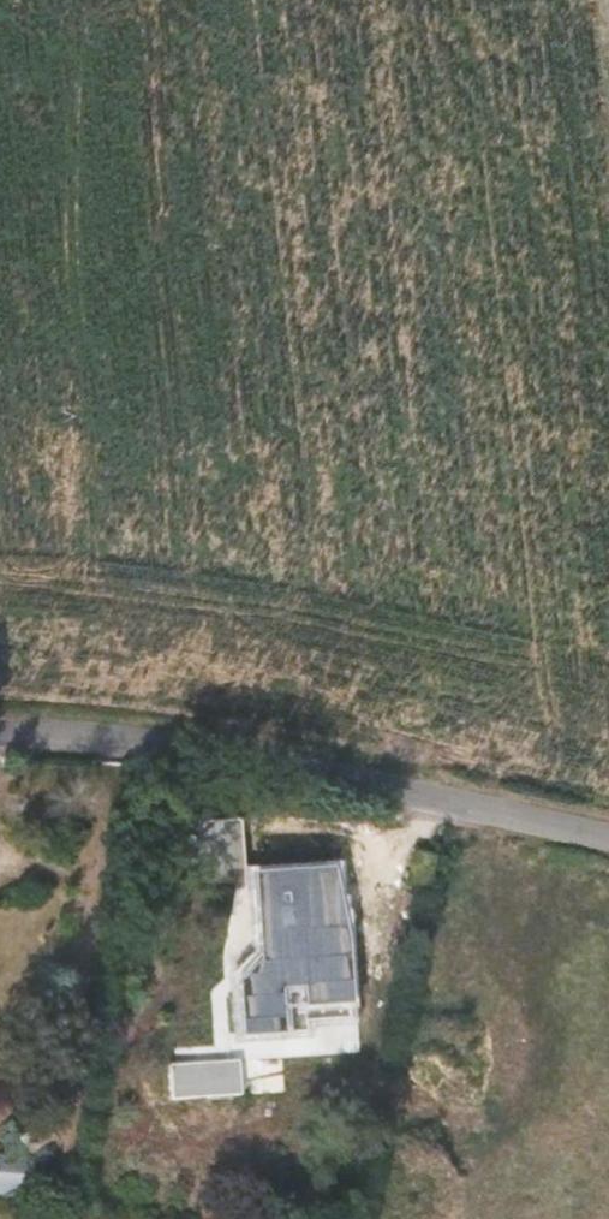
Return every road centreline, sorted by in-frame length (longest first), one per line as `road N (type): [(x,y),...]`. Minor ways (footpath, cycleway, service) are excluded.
road 1 (residential): [(608,832),(222,754),(0,744)]

